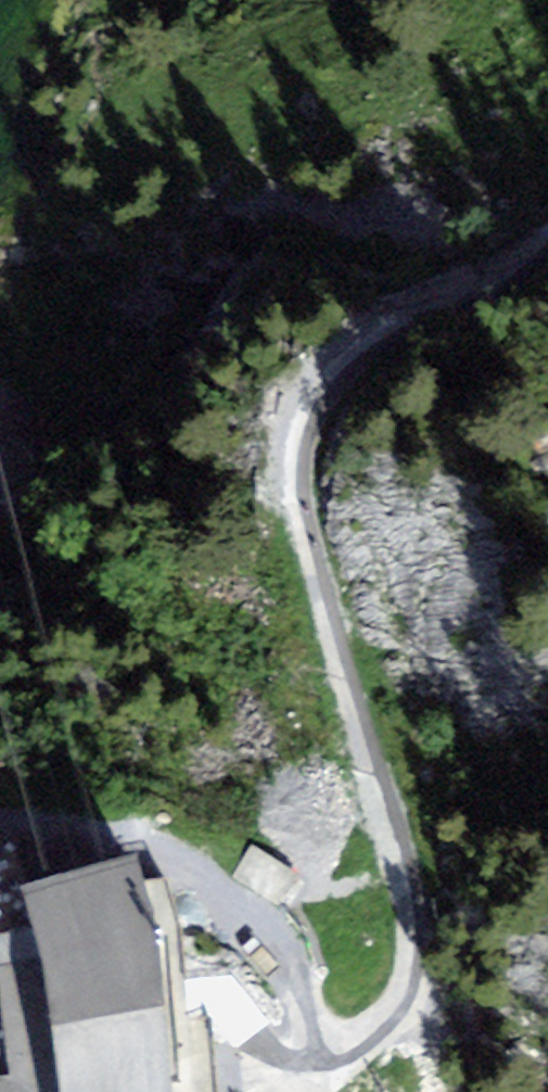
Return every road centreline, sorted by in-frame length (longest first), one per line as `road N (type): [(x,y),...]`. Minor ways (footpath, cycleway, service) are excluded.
road 1 (track): [(408,950),(421,918),(417,892),(348,672),(303,485),(323,406),(402,298)]
road 2 (track): [(0,828),(141,844),(182,862),(305,982),(361,974),(408,950)]
road 3 (track): [(402,298),(547,185)]

